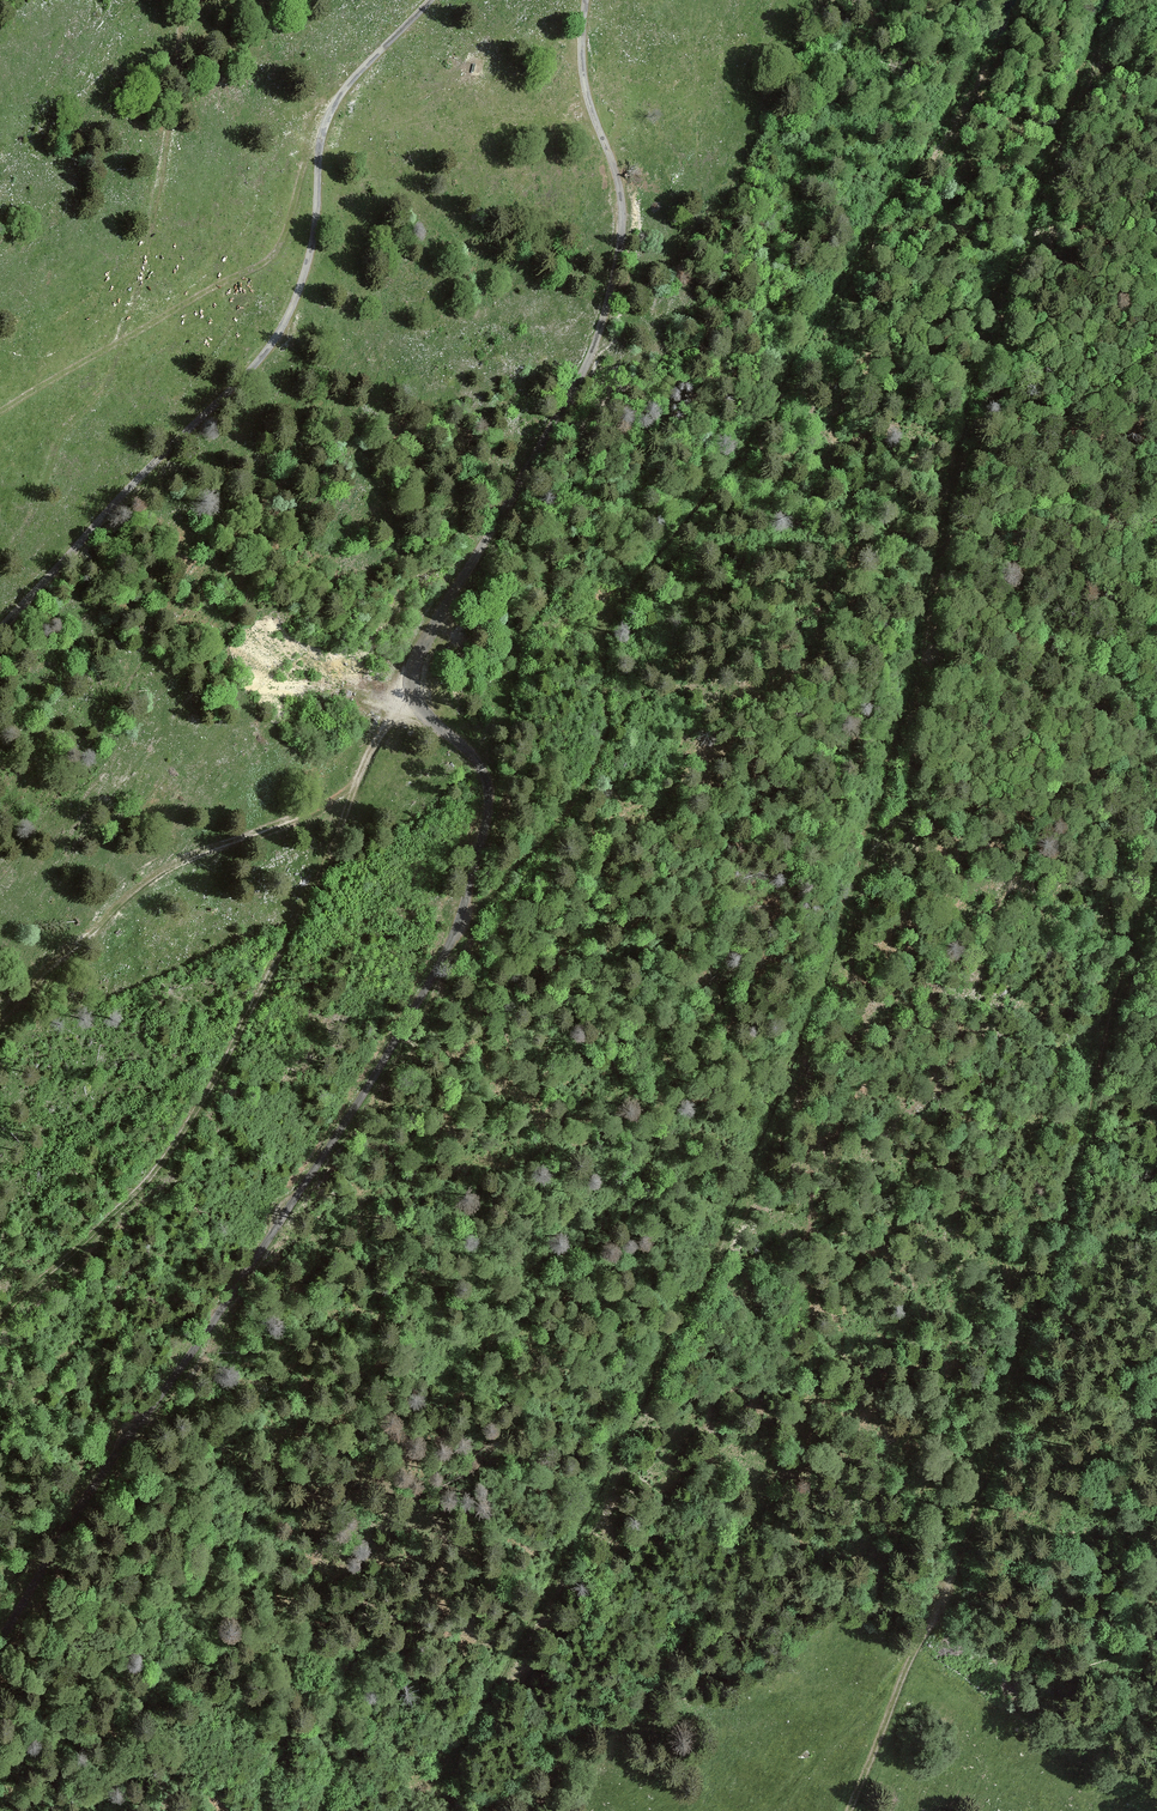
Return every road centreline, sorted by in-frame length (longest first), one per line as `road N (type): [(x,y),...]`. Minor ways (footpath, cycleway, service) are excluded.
road 1 (track): [(408,1810),(495,1690),(570,1550),(704,1275),(835,949),(915,666),(985,330),(1041,193),(1100,0)]
road 2 (unclassified): [(0,1644),(70,1523),(307,1183),(456,931),(487,784),(476,757),(423,711),(413,677),(448,593),(589,359),(610,301),(622,215),(583,69),(585,0)]
road 3 (track): [(1002,0),(929,139),(759,421),(721,480),(620,599),(605,644),(604,735),(577,797),(456,931)]
road 4 (track): [(1156,883),(1110,1020),(1061,1248),(959,1569),(852,1810)]
road 5 (unclassified): [(429,0),(331,110),(310,253),(281,331),(0,630)]
road 6 (track): [(415,696),(374,741),(318,880),(159,1169),(0,1321)]
road 7 (track): [(323,129),(307,152),(276,254),(0,411)]

